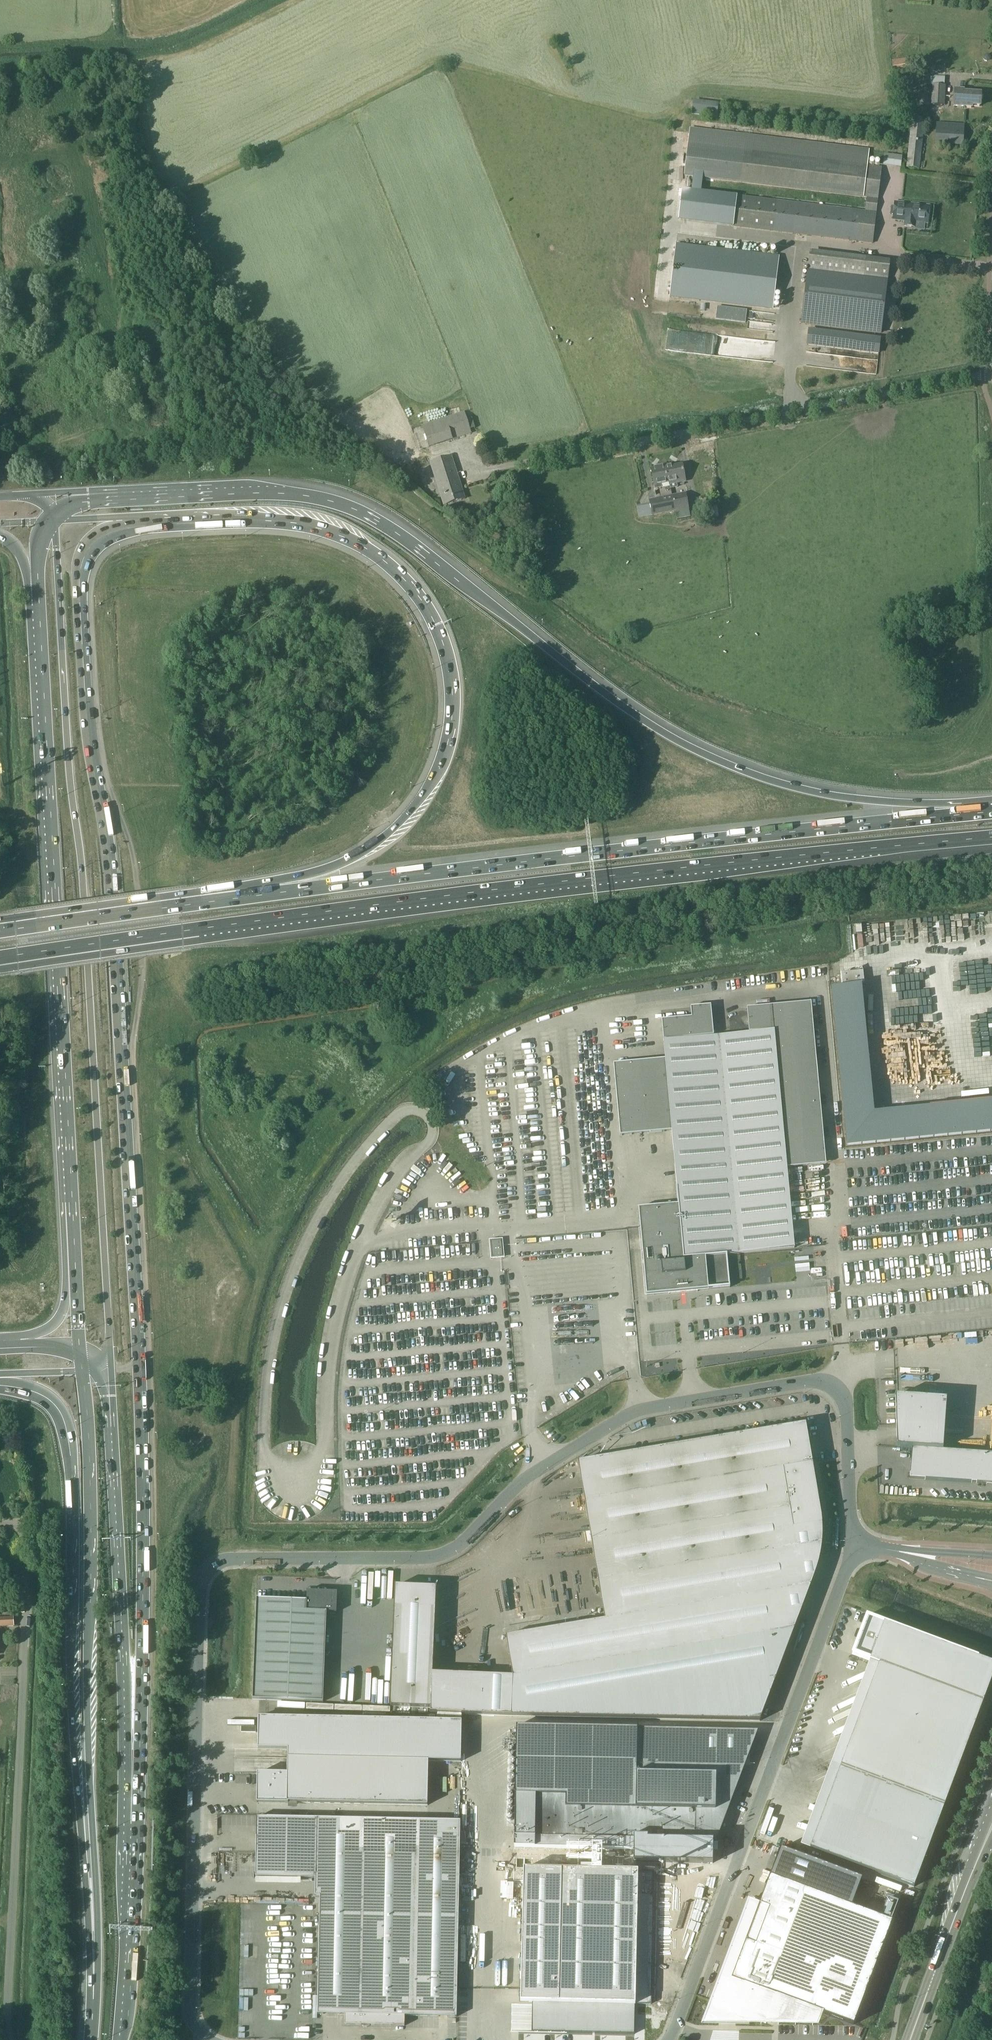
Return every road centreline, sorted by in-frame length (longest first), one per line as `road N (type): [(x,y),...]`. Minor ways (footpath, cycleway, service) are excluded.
road 1 (unclassified): [(852,1544),(845,1401),(833,1384),(812,1380),(627,1415),(523,1479),(448,1553),(236,1558),(208,1568),(198,1624),(191,2014),(205,2037)]
road 2 (motorway): [(130,1824),(140,1770),(140,1365),(113,893),(87,719),(80,596),(85,555),(116,530)]
road 3 (motorway): [(116,530),(259,520),(318,528),(365,547),(421,597),(443,642),(452,693),(448,742),(417,805),(363,854),(337,865),(0,920)]
road 4 (motorway): [(962,814),(0,931)]
road 5 (motorway): [(962,814),(816,792),(689,746),(348,506),(259,492),(81,502)]
road 6 (secondary): [(108,1364),(85,895),(54,520)]
road 7 (motorway): [(200,929),(991,838)]
road 8 (trunk): [(37,574),(76,1278)]
road 9 (motorway): [(0,1384),(49,1398),(67,1438),(71,1720),(93,2000)]
road 10 (trunk): [(83,1371),(93,2000)]
road 11 (unclassified): [(670,2039),(852,1544)]
road 12 (unclassified): [(505,466),(991,375)]
road 13 (unclassified): [(0,1578),(15,1580),(28,1602),(13,2039)]
road 14 (trunk): [(130,1824),(108,1364)]
road 15 (track): [(124,1077),(140,1002),(136,887),(130,844),(91,747)]
road 16 (trunk): [(119,2039),(130,1824)]
road 17 (motorway): [(0,969),(182,944),(200,929)]
road 18 (motorway): [(0,958),(200,929)]
road 19 (tertiary): [(909,2039),(976,1864)]

